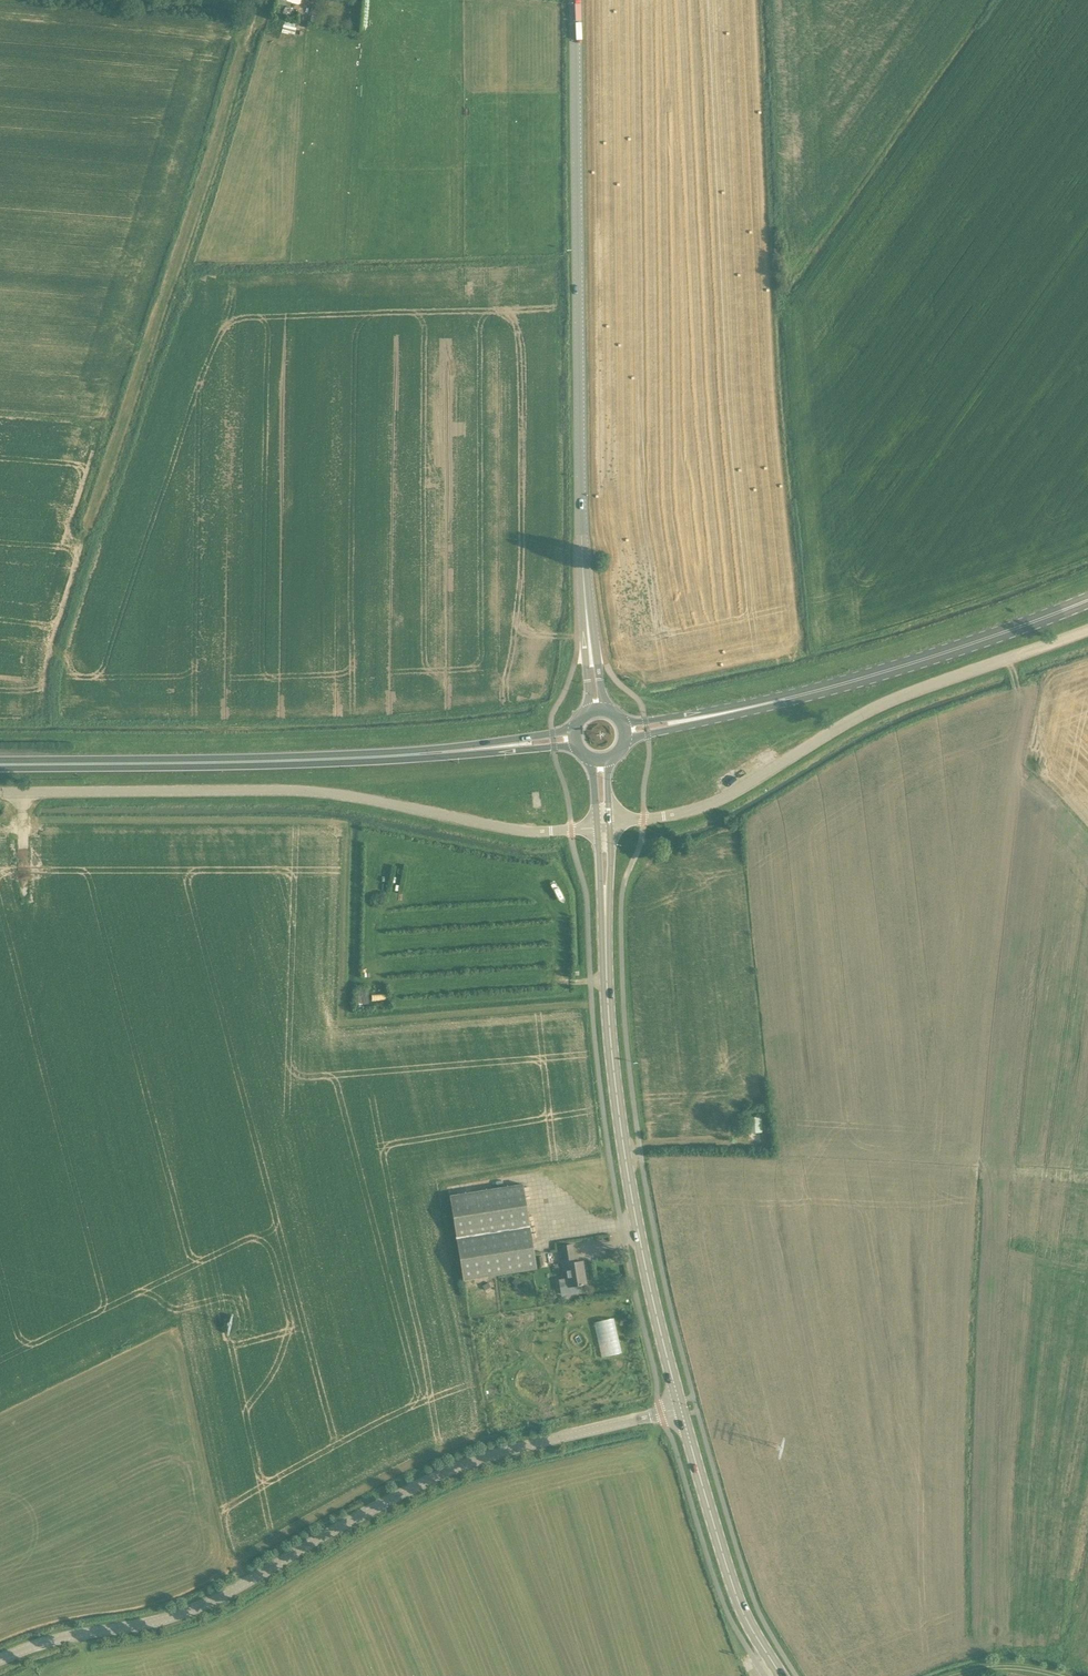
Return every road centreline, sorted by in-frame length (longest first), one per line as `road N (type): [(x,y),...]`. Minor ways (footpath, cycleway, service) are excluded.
road 1 (unclassified): [(0,1658),(201,1607),(415,1485),(496,1451),(660,1414)]
road 2 (tertiary): [(588,625),(579,481),(575,0)]
road 3 (unclassified): [(551,831),(300,790),(0,793)]
road 4 (track): [(256,0),(87,526)]
road 5 (unclassified): [(610,824),(700,807),(853,719),(1087,632)]
road 6 (secondary): [(680,1408),(619,1133),(604,903)]
road 7 (trunk): [(465,750),(0,765)]
road 8 (primary): [(1087,601),(864,677),(707,715)]
road 9 (secondary): [(782,1675),(736,1595),(680,1408)]

